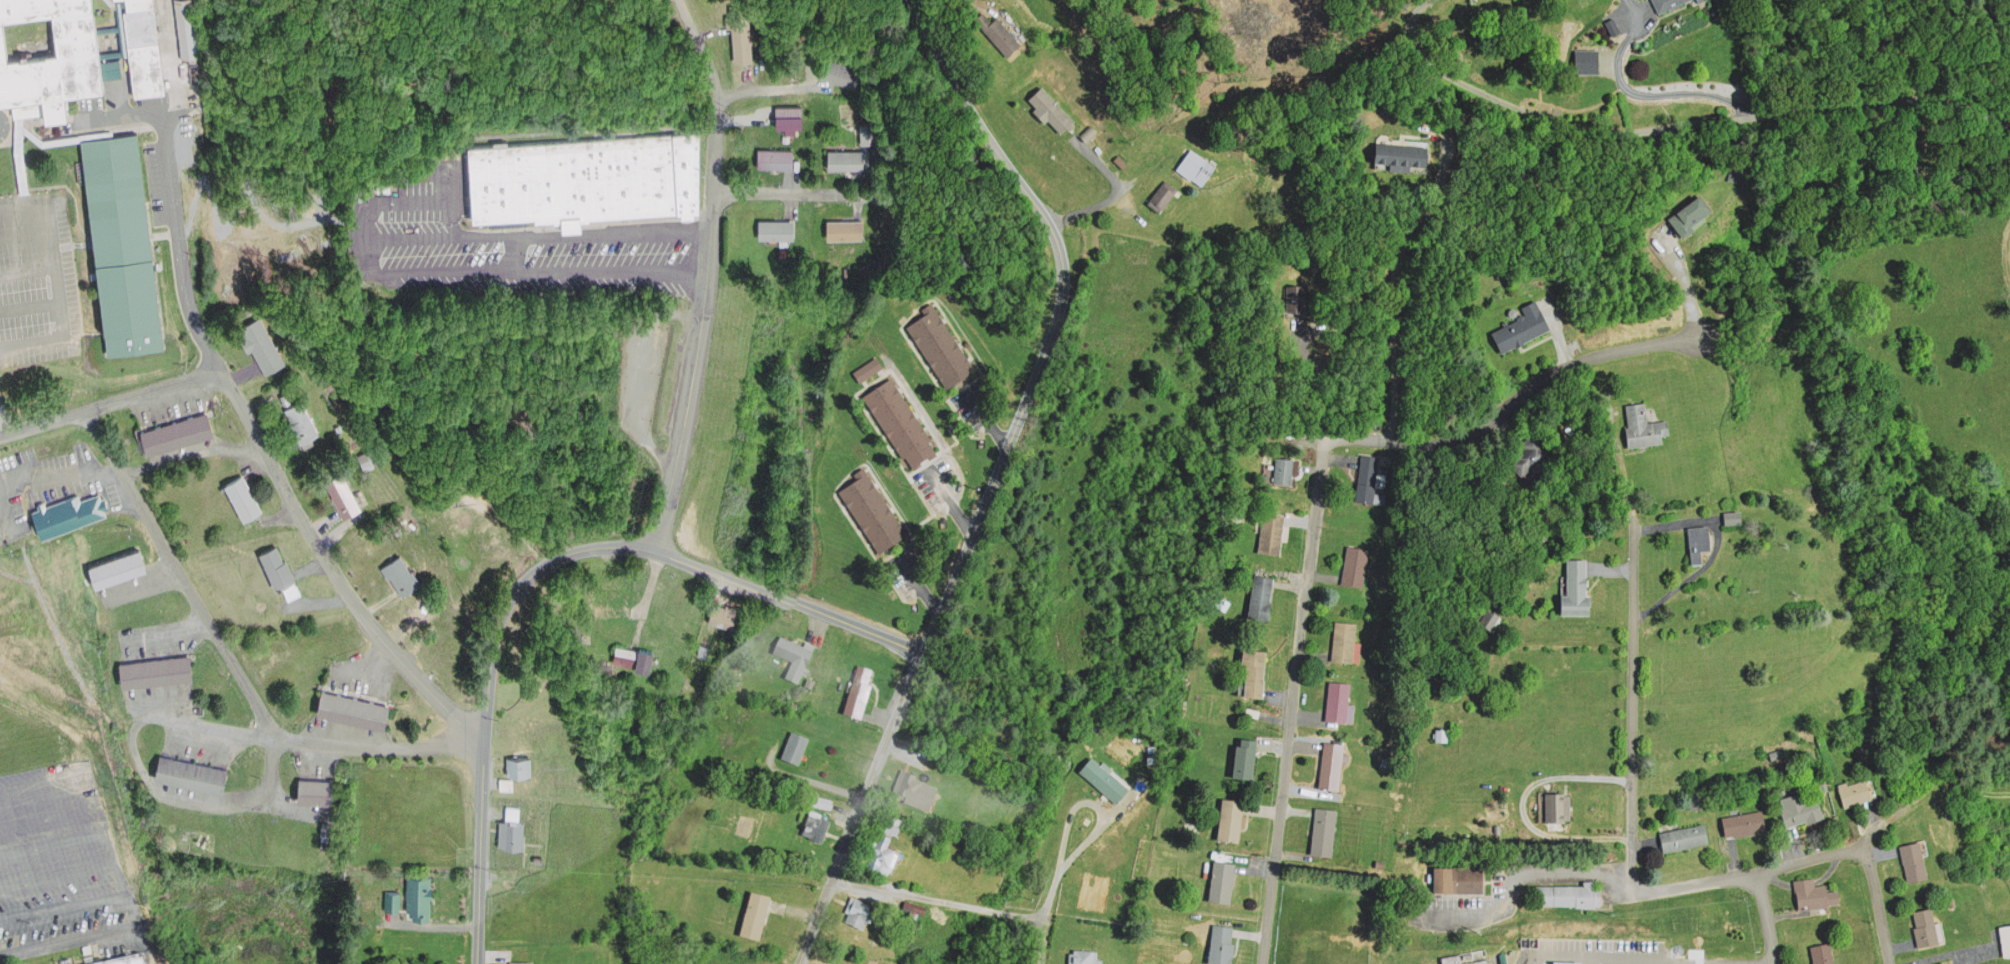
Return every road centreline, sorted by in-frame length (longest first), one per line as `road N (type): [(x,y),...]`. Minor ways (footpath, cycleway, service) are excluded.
road 1 (residential): [(799,963),(1064,289),(1052,228),(949,72)]
road 2 (residential): [(477,963),(484,737),(498,625),(530,572),(575,547),(652,545),(922,652)]
road 3 (residential): [(2009,128),(1916,98),(1609,134),(1560,124),(1465,86),(1414,54),(1404,22),(1421,0)]
road 4 (residential): [(652,545),(706,299),(718,187),(716,77),(682,0)]
road 5 (residential): [(1261,963),(1318,462),(1328,444)]
road 6 (residential): [(214,371),(239,392),(354,601),(484,737)]
road 7 (residential): [(1328,444),(1451,440),(1592,354),(1698,338)]
road 8 (residential): [(1632,889),(1635,515)]
road 9 (residential): [(271,733),(93,412)]
road 10 (residential): [(484,737),(316,742),(150,713)]
road 11 (residential): [(1632,889),(1801,861),(1860,840),(1926,797)]
road 12 (residential): [(214,371),(0,438)]
road 13 (residential): [(832,882),(1014,913),(1040,928)]
road 14 (residential): [(718,187),(879,190)]
road 15 (residential): [(1884,963),(1860,840)]

